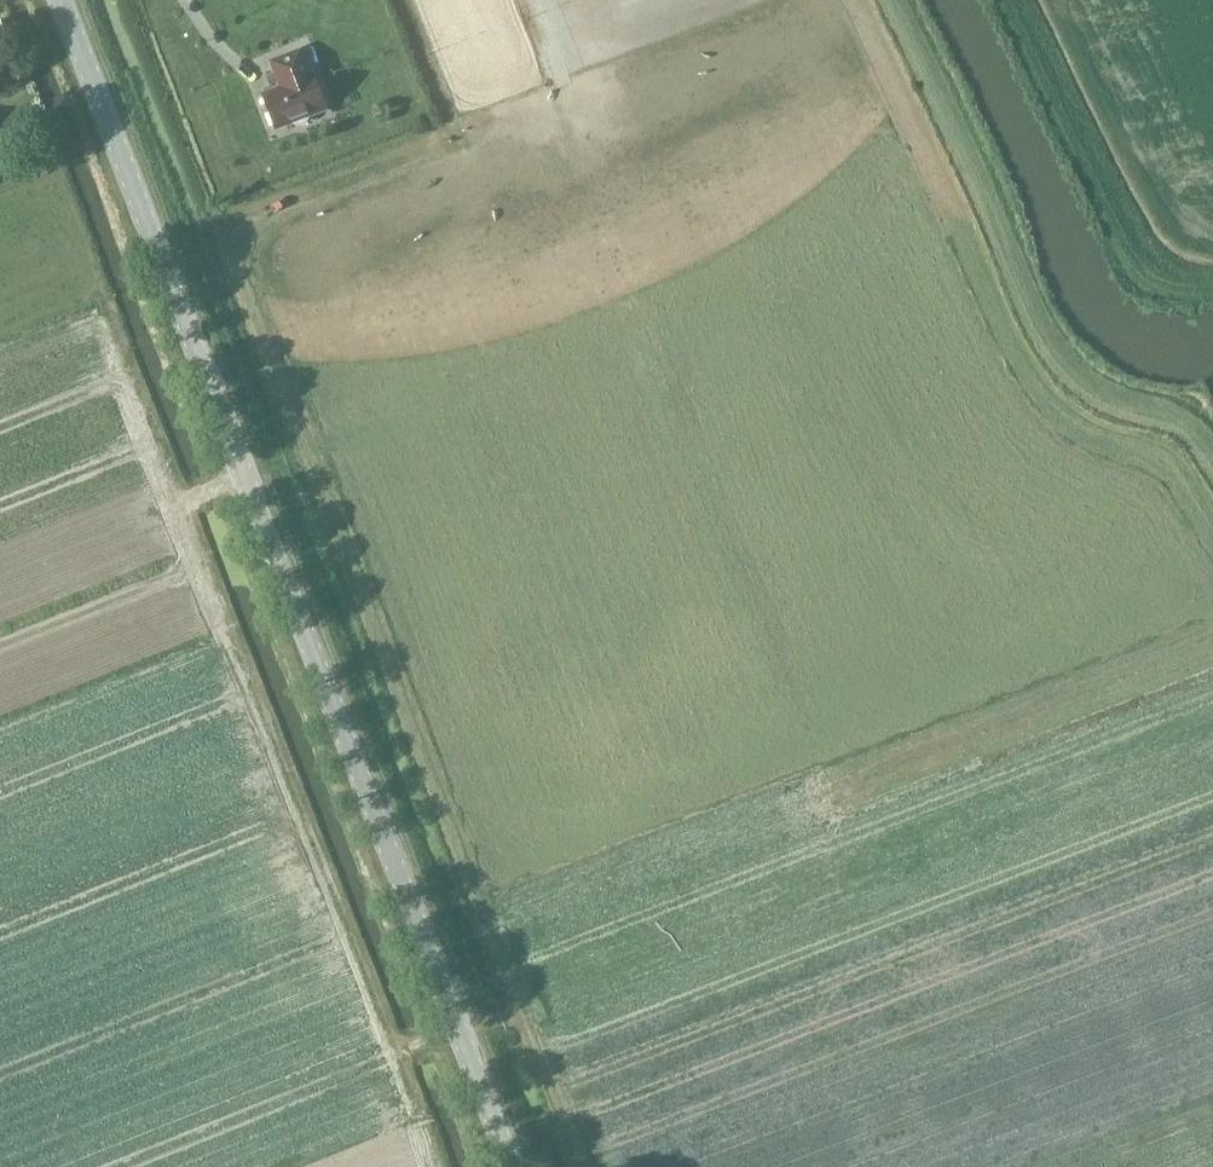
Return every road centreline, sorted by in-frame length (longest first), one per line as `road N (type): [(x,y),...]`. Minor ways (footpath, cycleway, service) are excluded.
road 1 (unclassified): [(509,1166),(55,0)]

